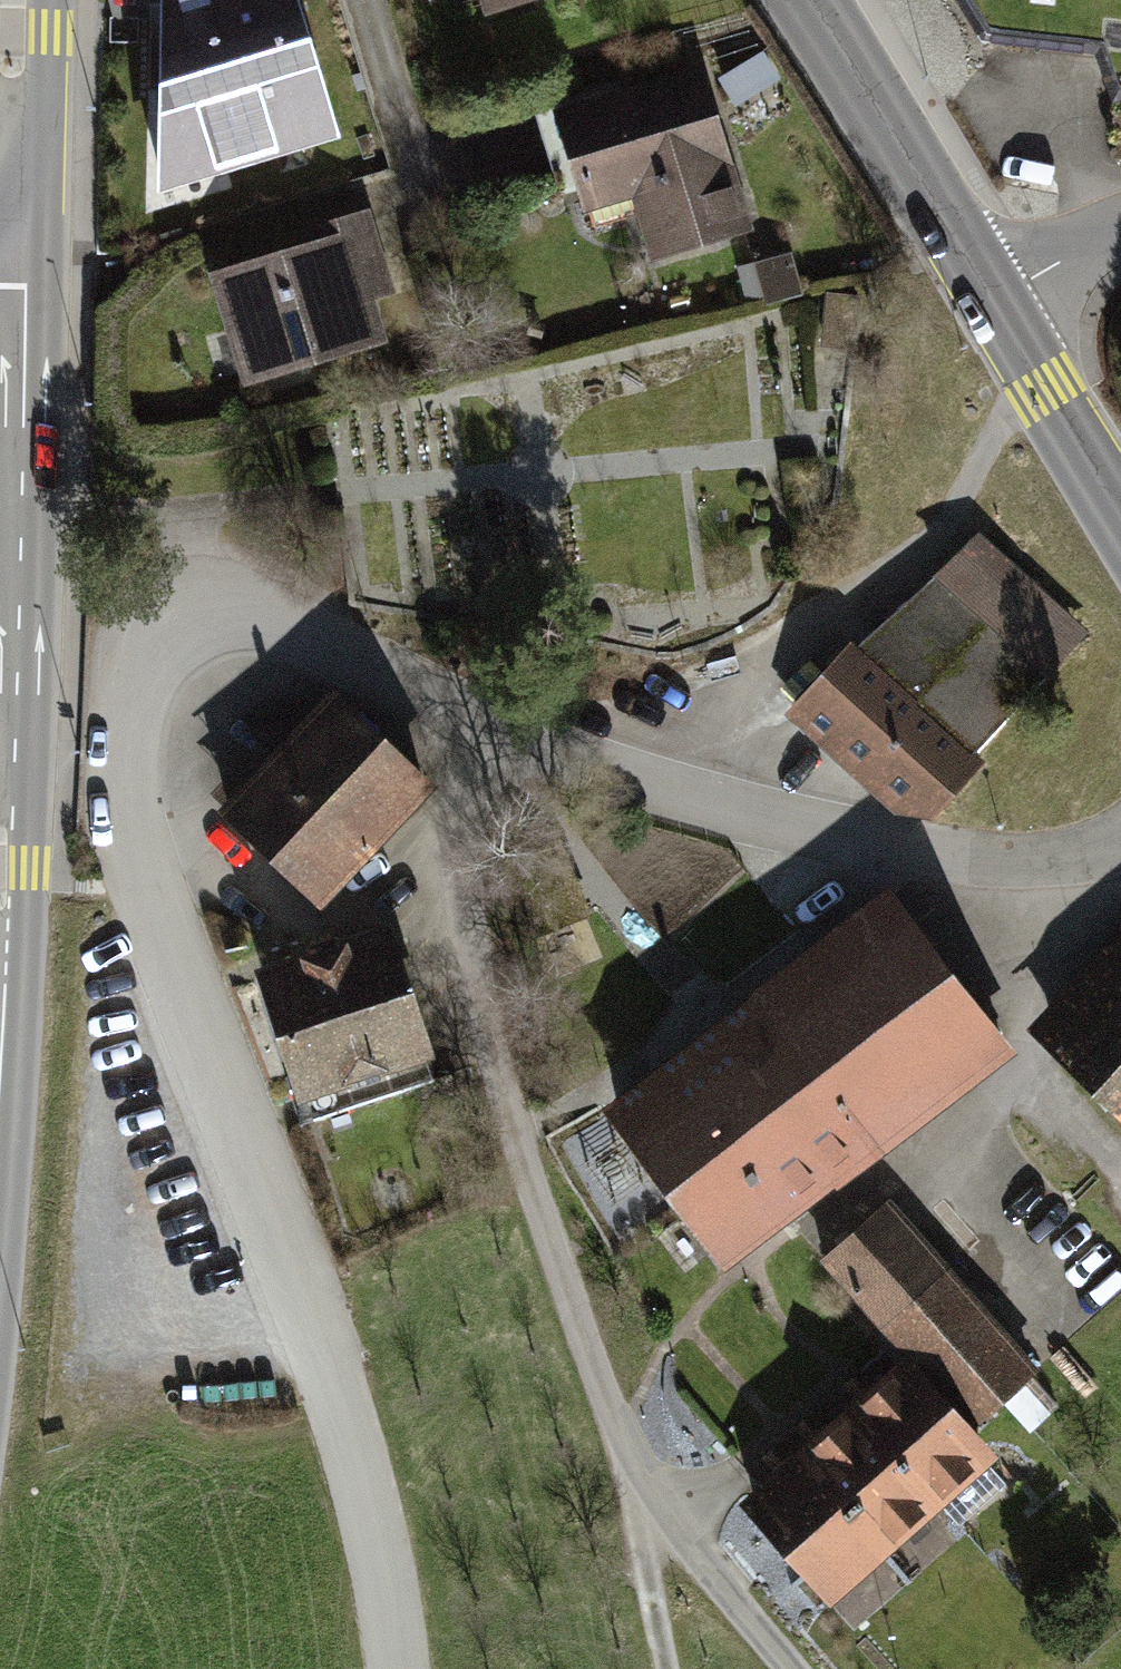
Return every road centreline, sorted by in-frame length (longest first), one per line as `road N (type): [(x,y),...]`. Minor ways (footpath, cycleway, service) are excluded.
road 1 (residential): [(512,736),(290,623),(232,614),(189,619),(161,636),(134,677),(123,723),(128,828),(318,1337),(371,1520),(395,1668)]
road 2 (unclassified): [(794,1668),(643,1485),(598,1380),(435,899),(512,736)]
road 3 (residential): [(1120,839),(1020,862),(883,843),(649,787),(512,736)]
road 4 (tertiary): [(8,239),(0,638)]
road 5 (tertiary): [(802,0),(991,298)]
road 6 (tertiary): [(991,298),(1120,512)]
road 7 (tertiary): [(8,239),(12,0)]
road 8 (track): [(643,1485),(684,1668)]
road 9 (residential): [(991,298),(1120,226)]

